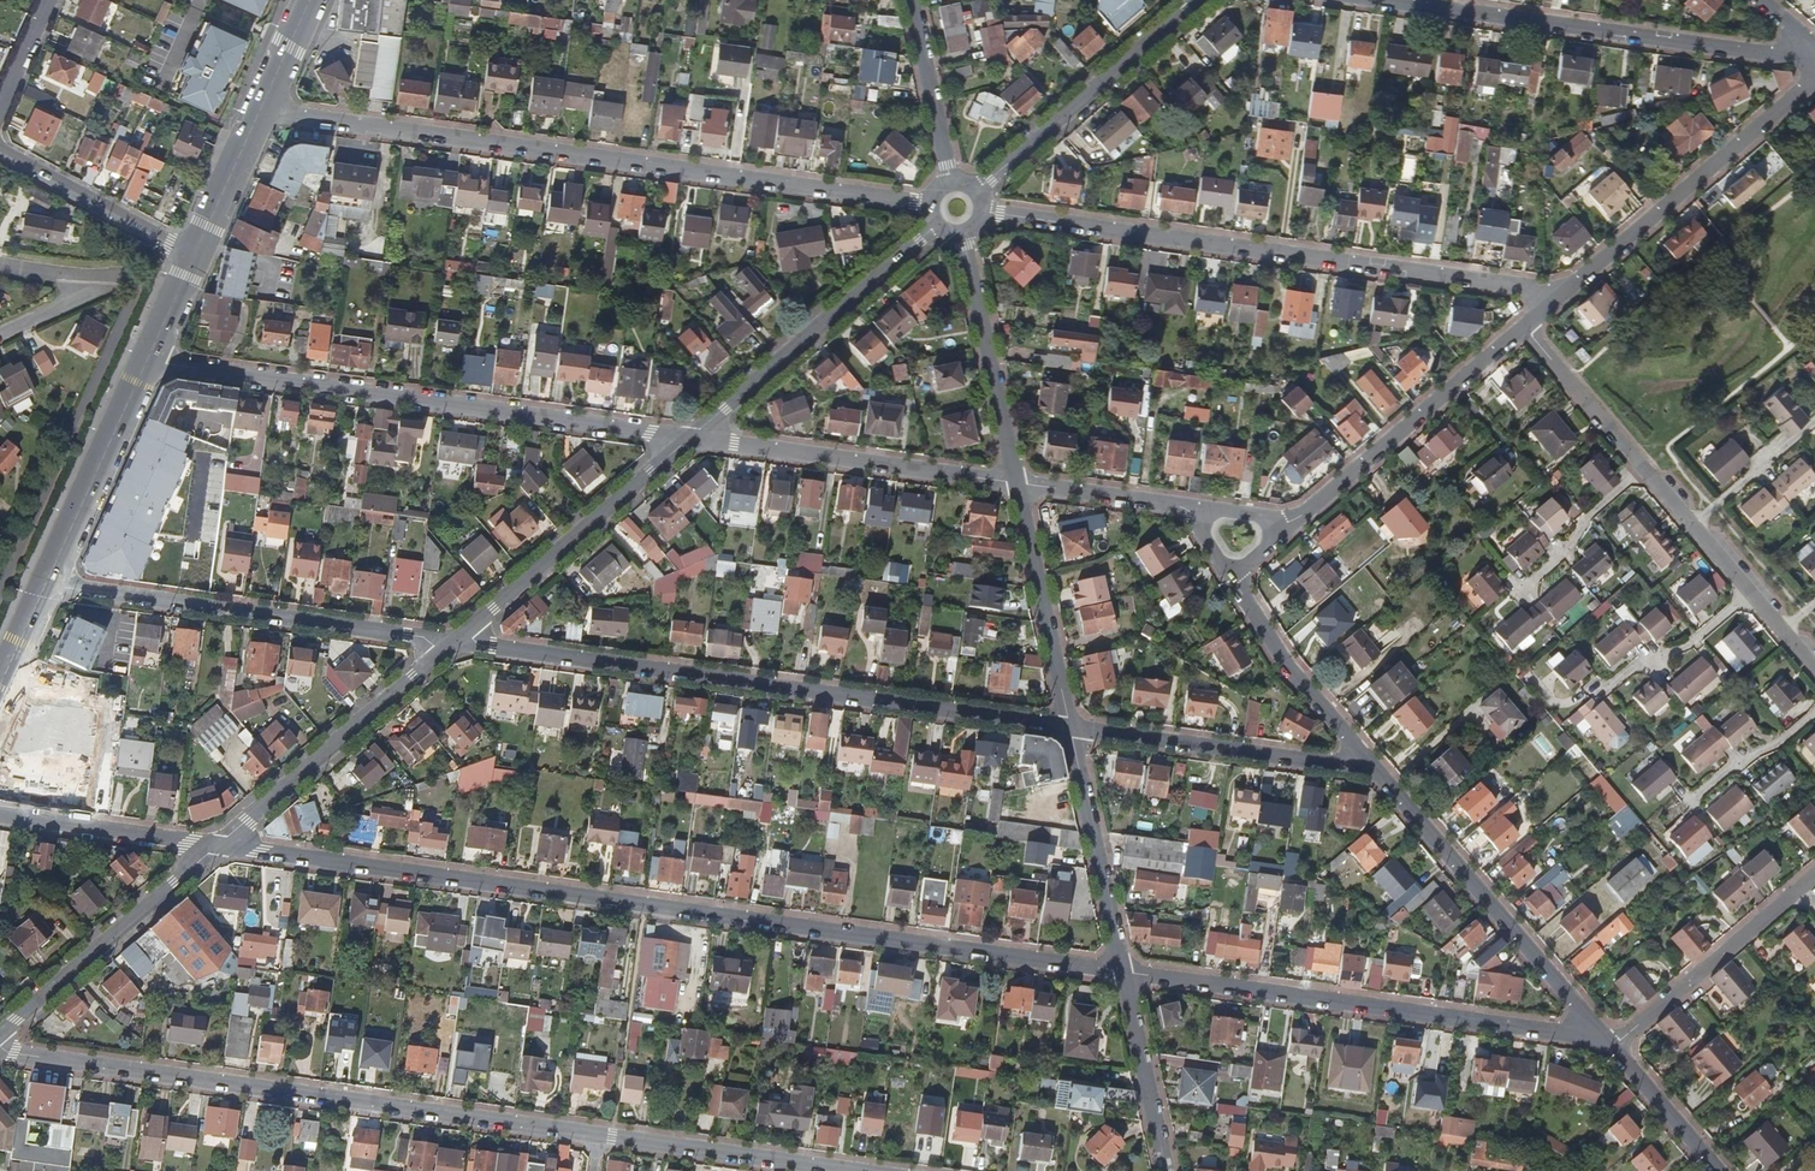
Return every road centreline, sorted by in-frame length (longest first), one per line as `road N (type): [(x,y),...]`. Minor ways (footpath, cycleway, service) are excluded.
road 1 (residential): [(220,845),(1123,971)]
road 2 (residential): [(258,112),(957,208)]
road 3 (residential): [(1072,730),(454,642)]
road 4 (residential): [(957,208),(1525,285),(1556,301)]
road 5 (residential): [(0,1047),(599,1136)]
road 6 (residential): [(146,363),(691,437)]
road 7 (residential): [(1123,971),(1608,1041)]
road 8 (residential): [(1376,0),(1814,60)]
road 9 (residential): [(454,642),(80,589),(50,575)]
road 10 (residential): [(1608,1041),(1367,759)]
road 11 (residential): [(0,593),(147,267)]
road 12 (residential): [(691,437),(957,208)]
road 13 (residential): [(1556,301),(1814,77)]
road 14 (residential): [(691,437),(1018,482)]
road 15 (residential): [(957,208),(1199,0)]
road 16 (residential): [(454,642),(691,437)]
road 17 (residential): [(220,845),(454,642)]
road 18 (residential): [(1296,522),(1525,327)]
road 19 (residential): [(1367,759),(1338,764),(1072,730)]
road 20 (residential): [(0,1034),(220,845)]
road 21 (residential): [(1018,482),(957,208)]
road 22 (residential): [(599,1136),(851,1170)]
road 23 (residential): [(1072,730),(1018,482)]
road 24 (residential): [(1123,971),(1072,730)]
road 25 (residential): [(1608,1041),(1797,891)]
road 26 (primary): [(50,575),(146,363)]
road 27 (residential): [(1367,759),(1288,663),(1232,577)]
road 28 (residential): [(0,814),(220,845)]
road 29 (unclassified): [(0,152),(191,257)]
road 30 (residential): [(957,208),(911,0)]
road 31 (residential): [(1167,1170),(1123,971)]
road 32 (residential): [(1594,690),(1685,648),(1755,594)]
road 33 (residential): [(1648,468),(1525,327)]
road 34 (residential): [(1523,589),(1568,549),(1590,512),(1648,468)]
road 35 (residential): [(1719,1170),(1608,1041)]
road 36 (residential): [(1018,482),(1186,506)]
road 37 (primary): [(191,257),(258,112)]
road 38 (residential): [(1693,520),(1814,421)]
road 39 (residential): [(1691,799),(1814,716)]
road 40 (primary): [(258,112),(309,0)]
road 41 (primary): [(0,685),(50,575)]

